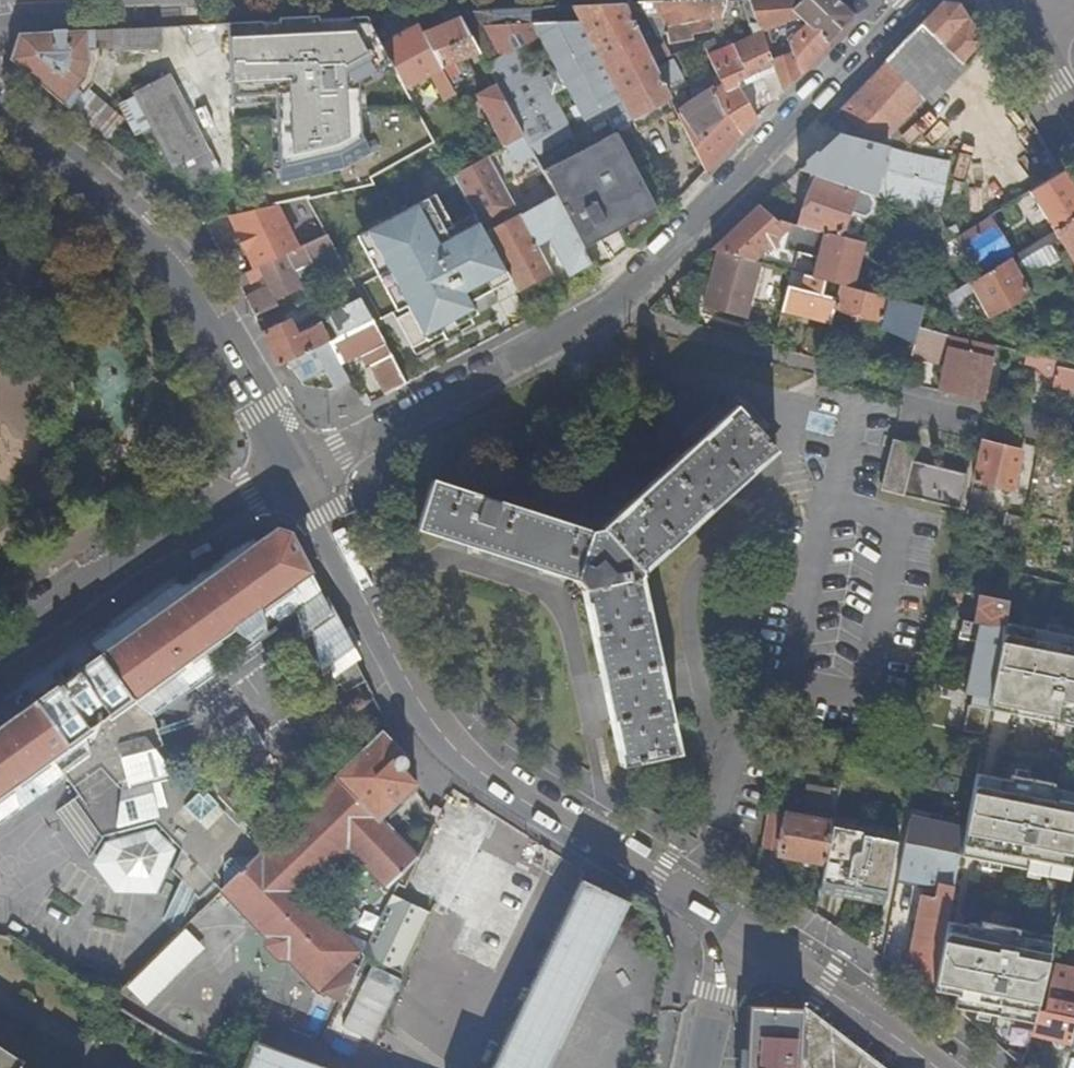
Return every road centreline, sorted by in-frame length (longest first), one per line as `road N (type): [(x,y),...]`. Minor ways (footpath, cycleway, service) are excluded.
road 1 (residential): [(298,476),(607,319),(922,0)]
road 2 (tertiary): [(733,923),(485,777),(435,731),(298,476)]
road 3 (tertiary): [(0,124),(120,220),(171,273),(298,476)]
road 4 (residential): [(0,651),(139,557),(298,476)]
road 5 (tertiary): [(931,1067),(733,923)]
road 6 (residential): [(705,1067),(733,923)]
road 7 (secondary): [(1073,116),(994,0)]

